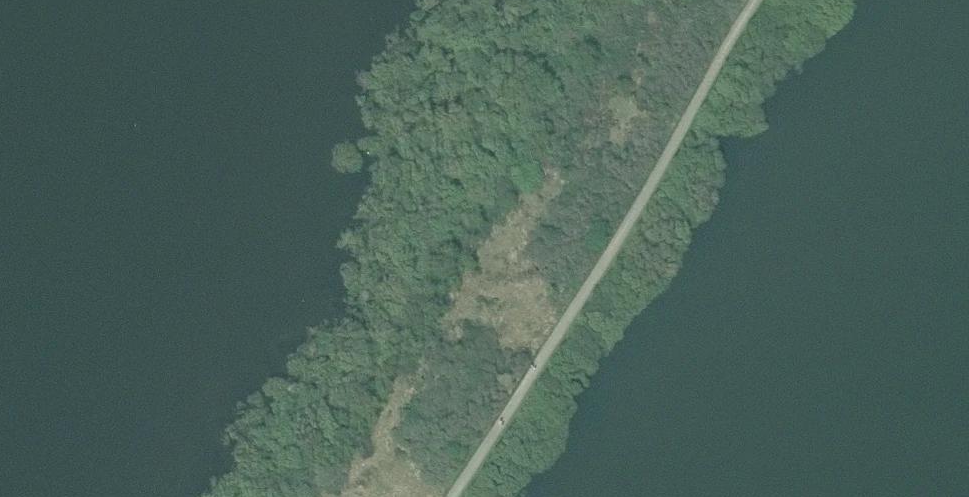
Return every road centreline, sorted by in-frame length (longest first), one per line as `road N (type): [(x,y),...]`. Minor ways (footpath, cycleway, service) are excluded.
road 1 (track): [(455,496),(641,205),(760,0)]

